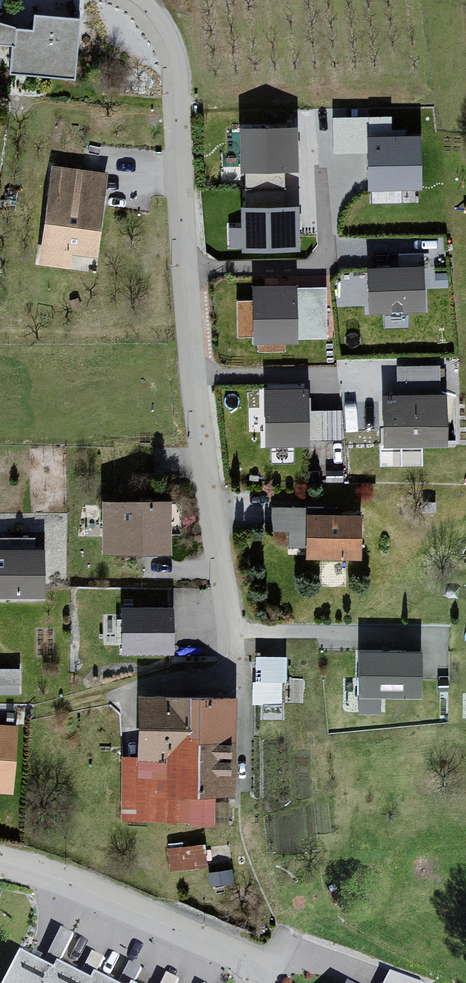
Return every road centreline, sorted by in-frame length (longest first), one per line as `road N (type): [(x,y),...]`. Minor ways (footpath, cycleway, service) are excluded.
road 1 (residential): [(245,774),(244,685),(228,634),(213,515),(176,86),(163,37),(128,0)]
road 2 (residential): [(259,973),(59,886),(0,870)]
road 3 (track): [(196,358),(0,444)]

